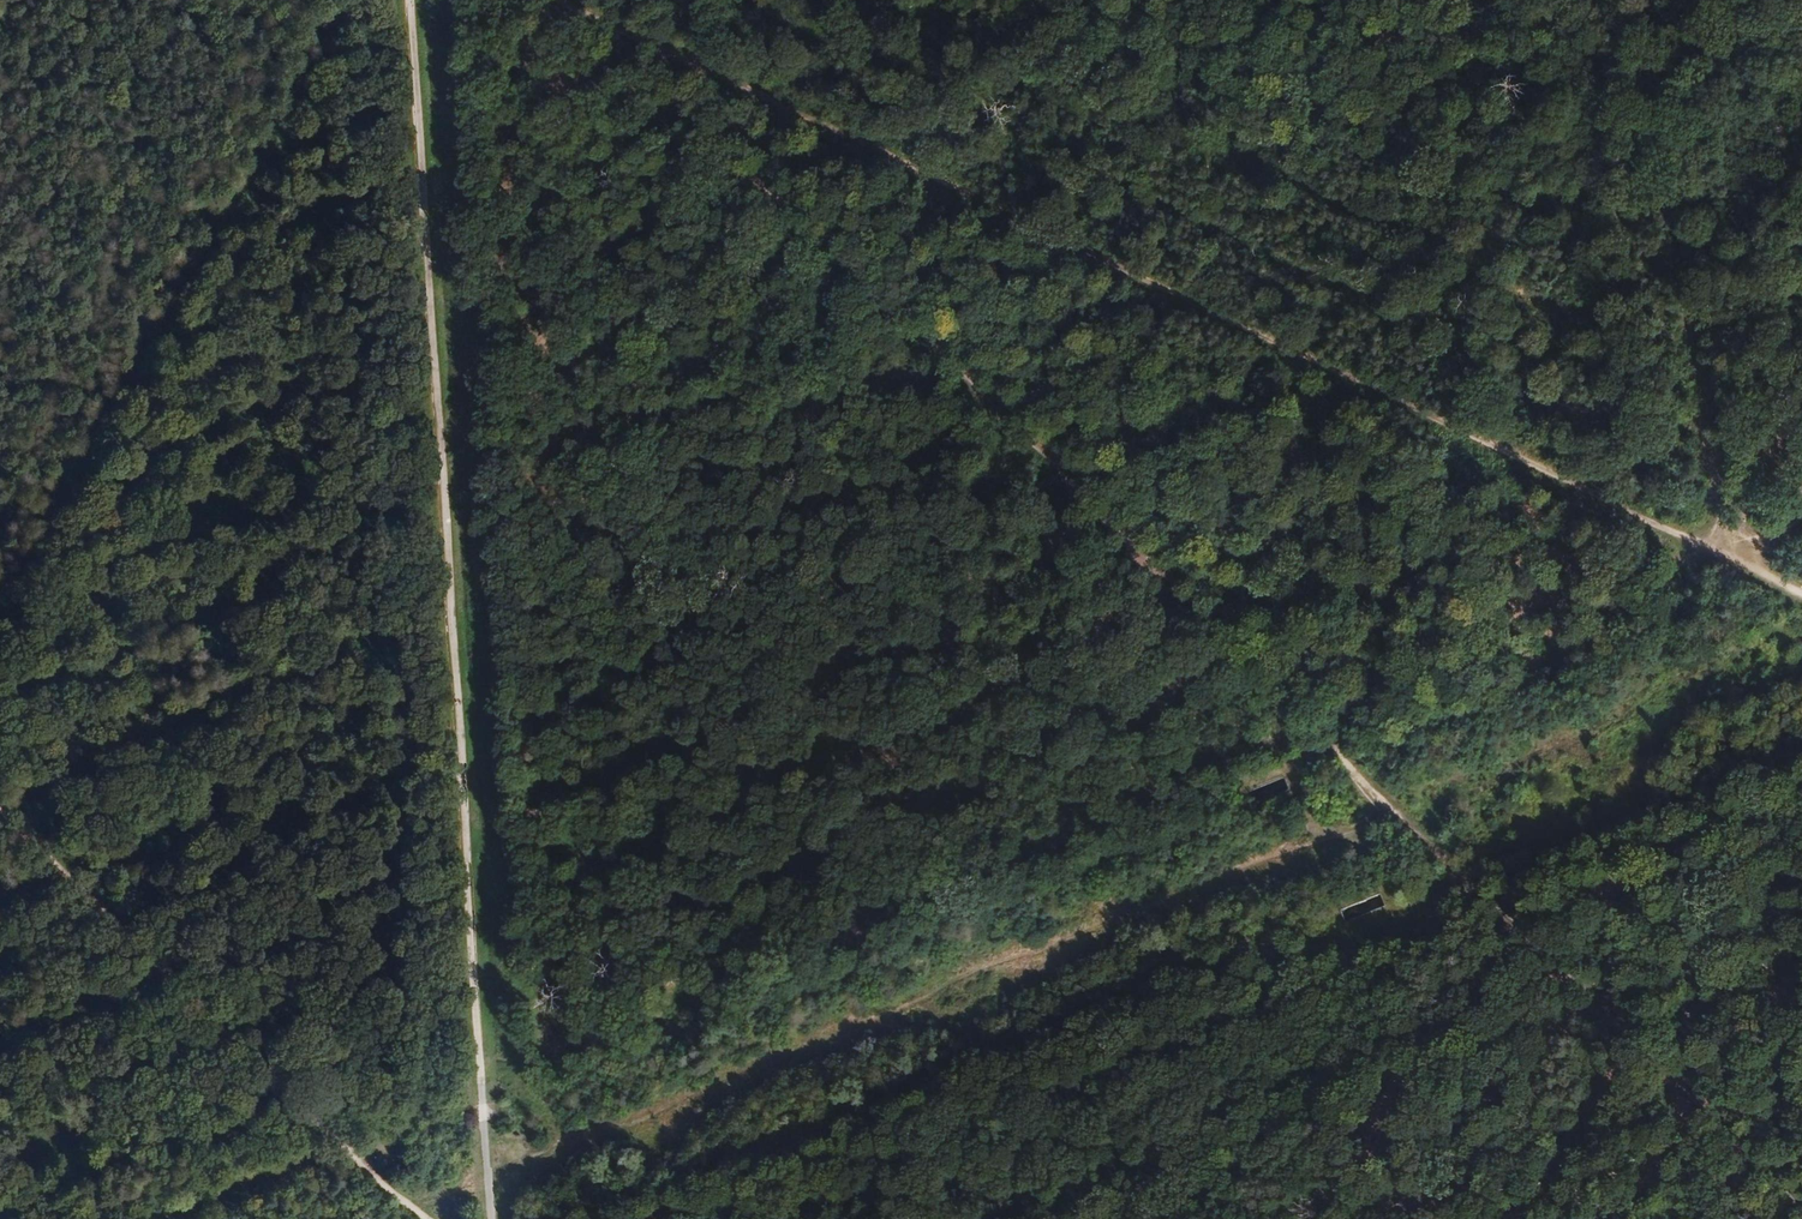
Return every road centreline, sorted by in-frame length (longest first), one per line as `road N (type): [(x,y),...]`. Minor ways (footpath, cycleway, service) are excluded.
road 1 (motorway): [(1801,629),(1355,796),(964,979),(748,1069),(483,1161),(258,1218)]
road 2 (motorway): [(394,1218),(762,1096),(1369,832),(1801,662)]
road 3 (track): [(536,0),(687,118),(1049,460),(1388,807)]
road 4 (track): [(485,1172),(422,0)]
road 5 (track): [(1801,767),(1699,852),(1577,892),(1507,903),(1455,878),(1398,967),(1195,1218)]
road 6 (track): [(0,809),(429,1218)]
road 7 (track): [(1388,807),(1801,1203)]

